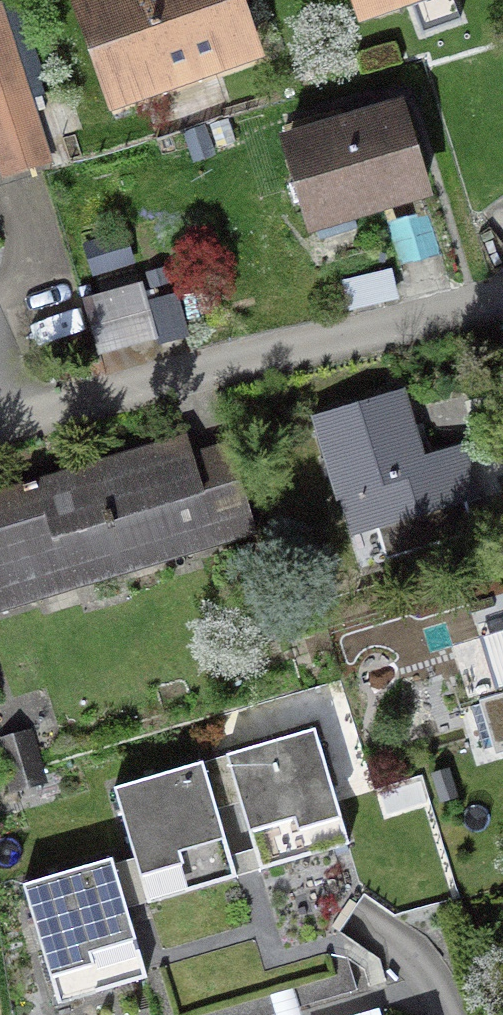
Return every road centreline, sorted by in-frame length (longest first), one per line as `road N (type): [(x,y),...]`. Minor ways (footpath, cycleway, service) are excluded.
road 1 (residential): [(502,295),(0,434)]

